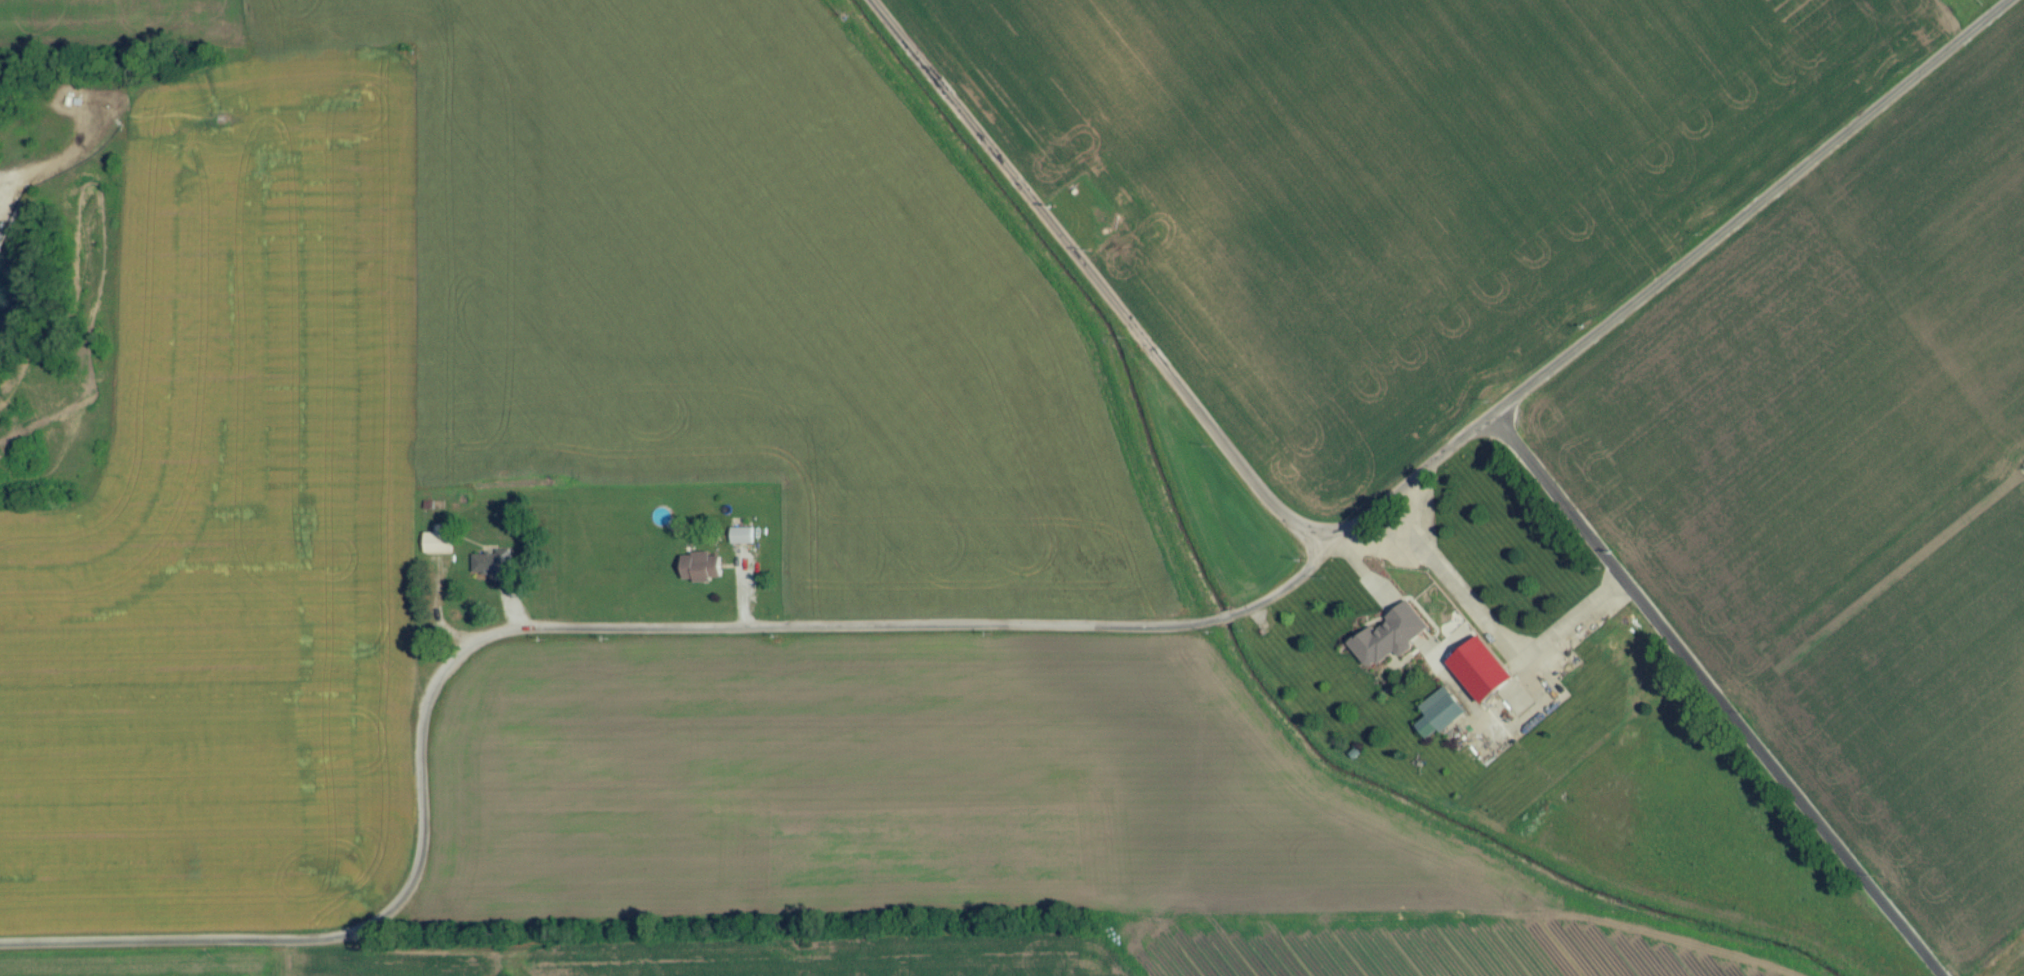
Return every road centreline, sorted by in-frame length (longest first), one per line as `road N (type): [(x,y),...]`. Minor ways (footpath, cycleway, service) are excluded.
road 1 (residential): [(0,951),(307,946),(377,928),(400,906),(423,854),(421,751),(432,698),(483,646),(546,634),(1184,632),(1277,603),(1307,580),(1325,549),(1533,437),(1702,278),(2023,13)]
road 2 (residential): [(1325,549),(1255,489),(866,0)]
road 3 (residential): [(1958,975),(1533,437)]

